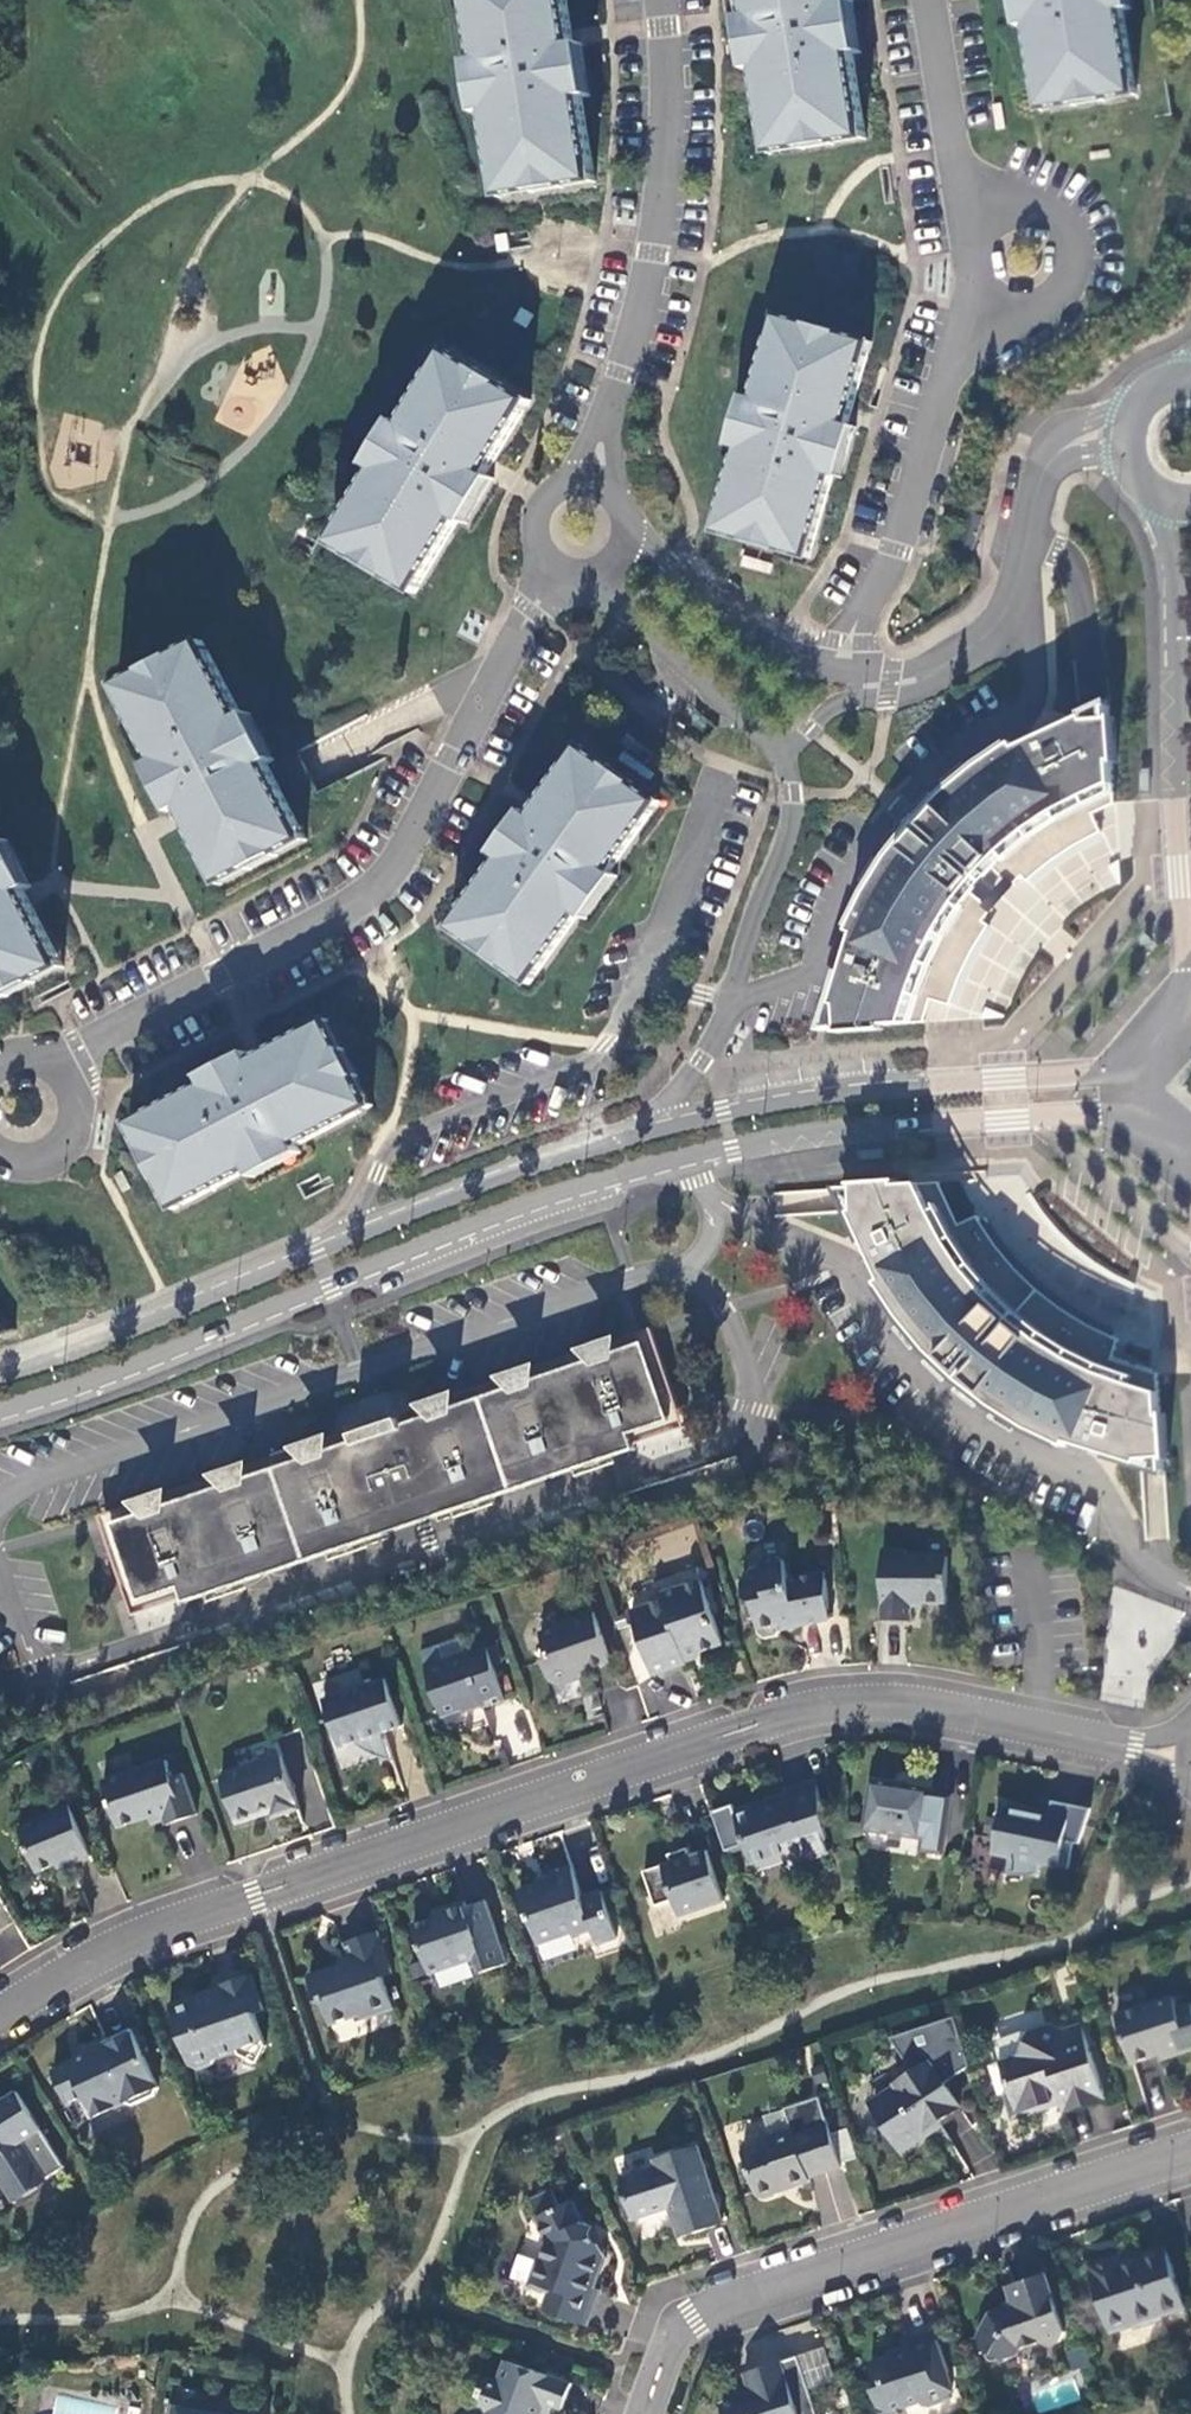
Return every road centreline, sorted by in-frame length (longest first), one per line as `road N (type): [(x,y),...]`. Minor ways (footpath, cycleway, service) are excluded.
road 1 (residential): [(1185,1761),(977,1716),(836,1702),(747,1721),(75,1952),(0,1998)]
road 2 (tertiary): [(0,1411),(145,1363),(548,1197),(685,1157)]
road 3 (residential): [(549,573),(374,910),(80,1054)]
road 4 (residential): [(685,1157),(705,1189),(740,1213),(846,1260),(887,1331),(933,1386),(984,1424),(1092,1475),(1137,1552),(1190,1590)]
road 5 (residential): [(649,2413),(655,2376),(695,2318),(1190,2146)]
road 6 (residential): [(1013,626),(1048,701),(918,802),(851,905),(807,999),(728,997)]
road 7 (residential): [(728,997),(641,979),(586,1061),(390,1144),(353,1235)]
road 8 (tertiary): [(1166,503),(1175,585),(1182,994)]
road 9 (residential): [(587,479),(653,251),(669,76),(661,0)]
road 10 (tertiary): [(1122,1068),(795,1098),(643,1132)]
road 11 (tertiary): [(685,1157),(877,1124),(1124,1110)]
road 12 (residential): [(1002,308),(966,343),(846,690)]
road 13 (tertiary): [(353,1235),(0,1373)]
road 14 (tertiary): [(643,1132),(530,1165),(353,1235)]
road 15 (residential): [(598,580),(813,758)]
road 16 (residential): [(1133,411),(1071,424),(1031,487),(1013,626)]
road 17 (residential): [(846,690),(633,536)]
road 18 (residential): [(813,758),(728,997)]
road 19 (residential): [(1002,308),(1040,309),(1065,293),(1075,276),(1074,235),(1046,207),(1028,202),(993,210),(979,223)]
road 20 (residential): [(979,223),(962,188),(935,0)]
road 21 (residential): [(1013,626),(918,682),(846,690)]
road 22 (residential): [(728,997),(643,1132)]
road 23 (residential): [(587,479),(552,487),(531,512),(531,548),(549,573)]
road 24 (residential): [(0,1150),(17,1162),(47,1153),(74,1127),(80,1085)]

